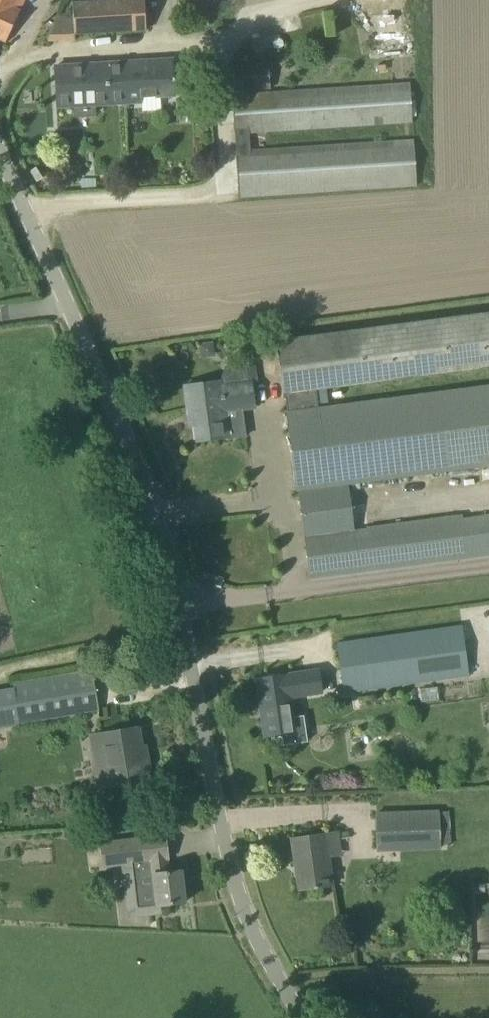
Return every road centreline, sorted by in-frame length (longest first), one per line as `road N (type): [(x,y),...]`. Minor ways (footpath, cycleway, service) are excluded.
road 1 (unclassified): [(300,1017),(261,954),(227,869),(212,807),(200,642),(178,553),(0,160)]

